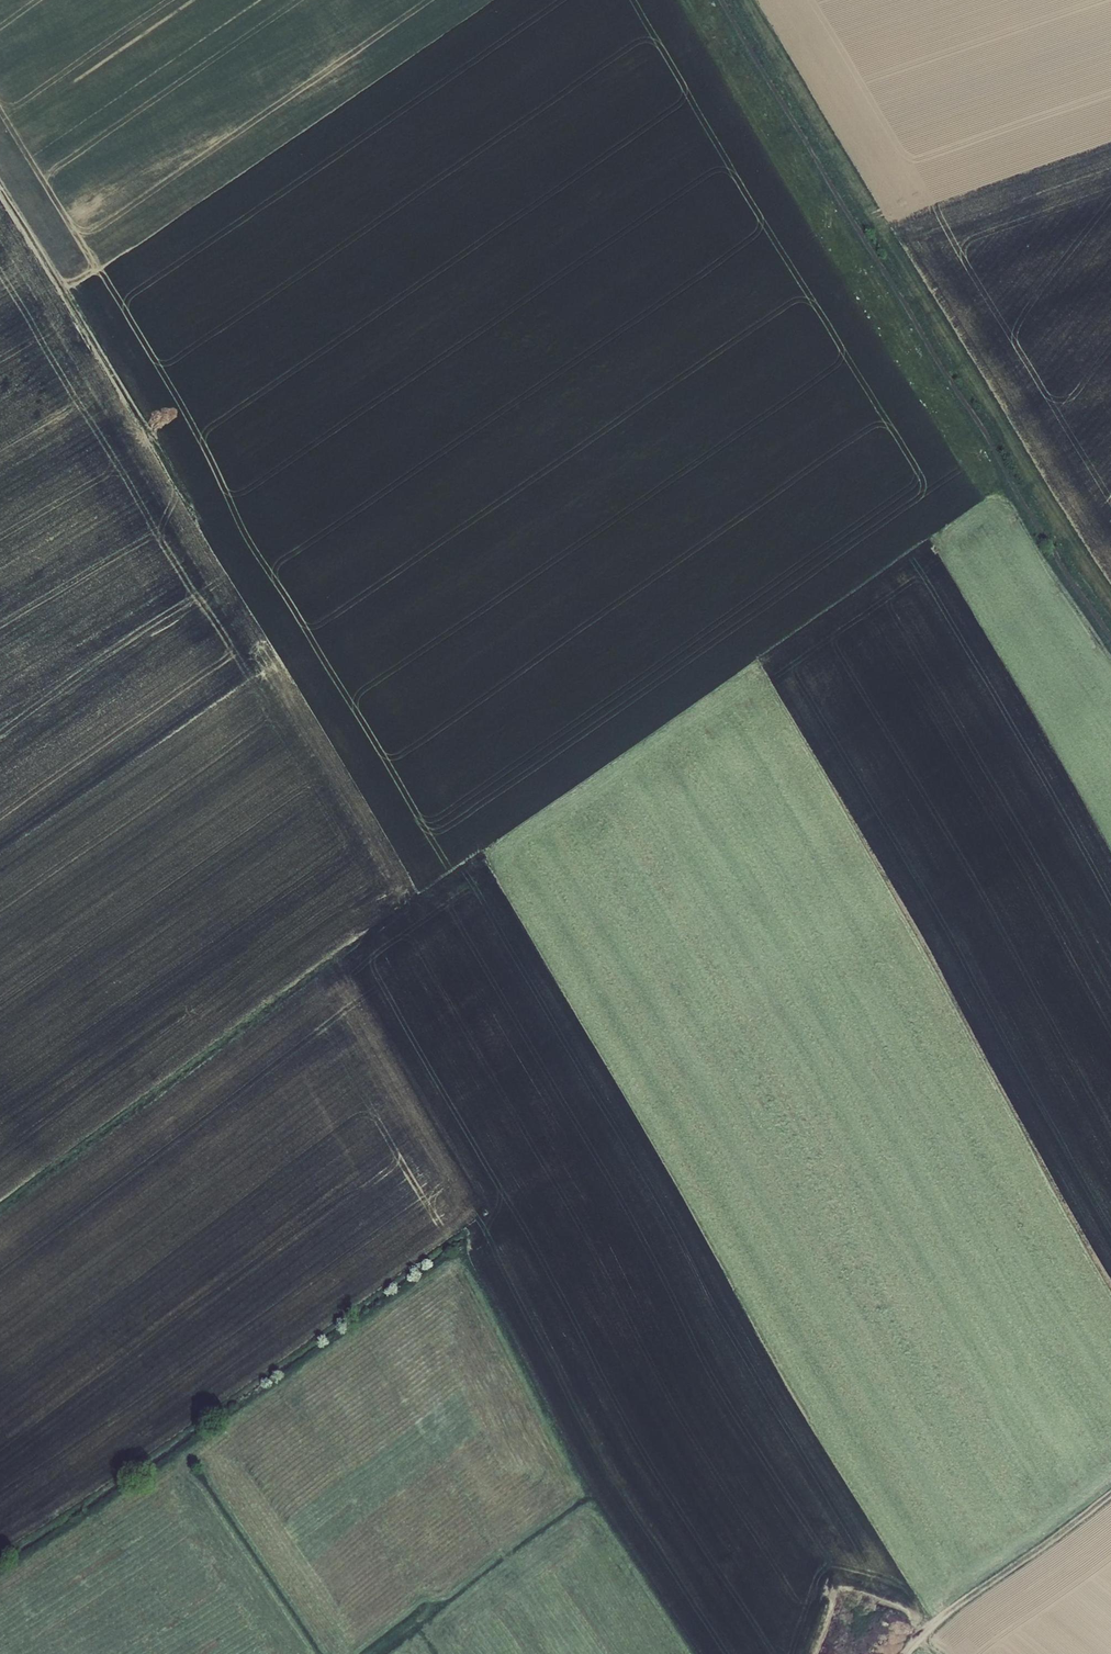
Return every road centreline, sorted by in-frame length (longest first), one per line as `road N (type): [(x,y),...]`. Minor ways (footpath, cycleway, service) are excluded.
road 1 (track): [(0,186),(265,622)]
road 2 (track): [(903,1653),(1110,1494)]

